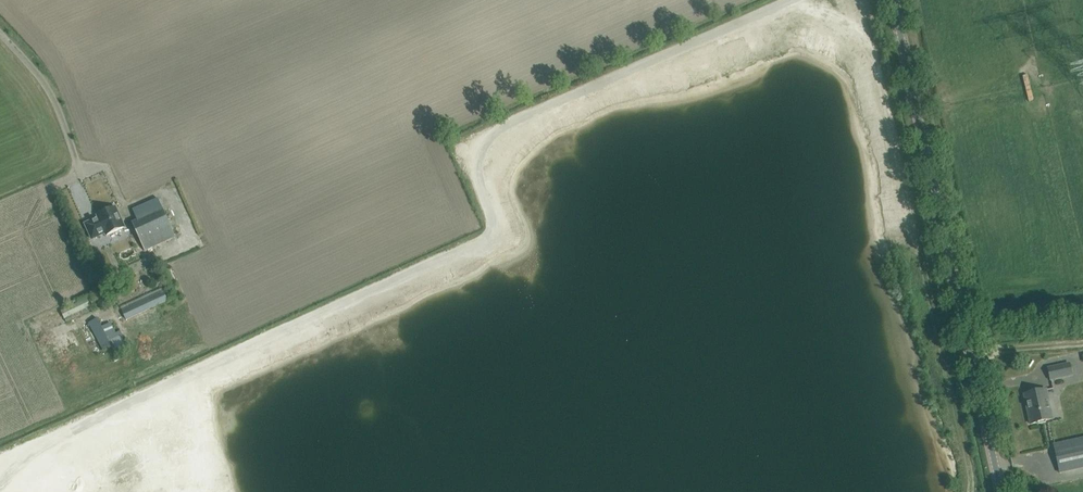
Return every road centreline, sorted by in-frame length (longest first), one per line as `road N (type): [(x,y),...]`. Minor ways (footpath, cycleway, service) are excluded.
road 1 (tertiary): [(1001,491),(893,0)]
road 2 (unclassified): [(84,174),(46,88),(0,36)]

